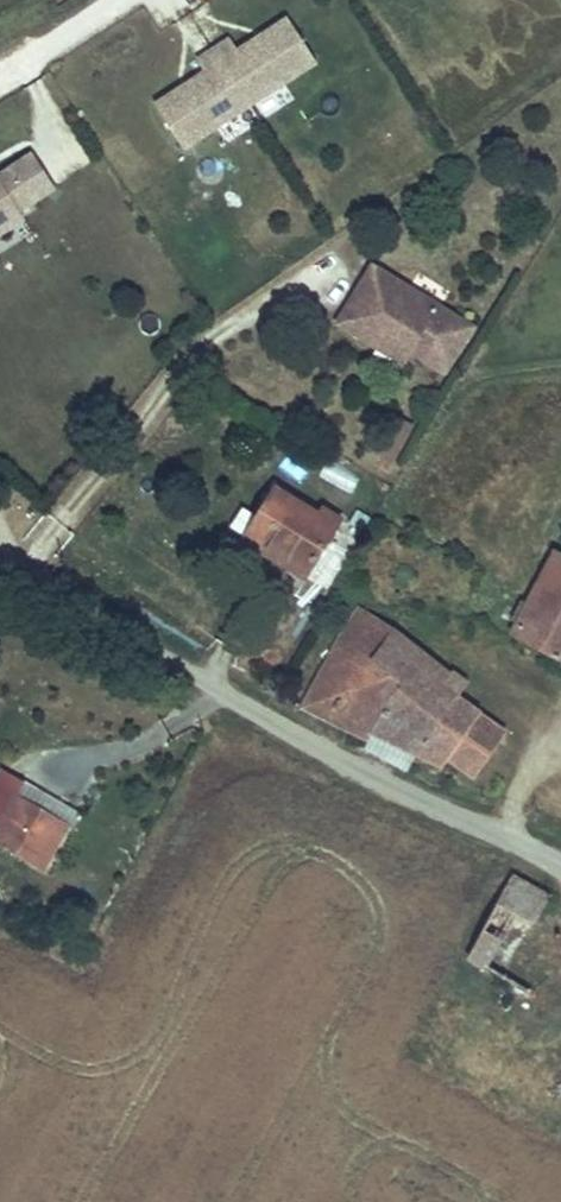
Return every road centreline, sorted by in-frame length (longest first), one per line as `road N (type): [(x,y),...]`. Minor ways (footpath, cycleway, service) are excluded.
road 1 (unclassified): [(560,869),(234,704),(0,559)]

